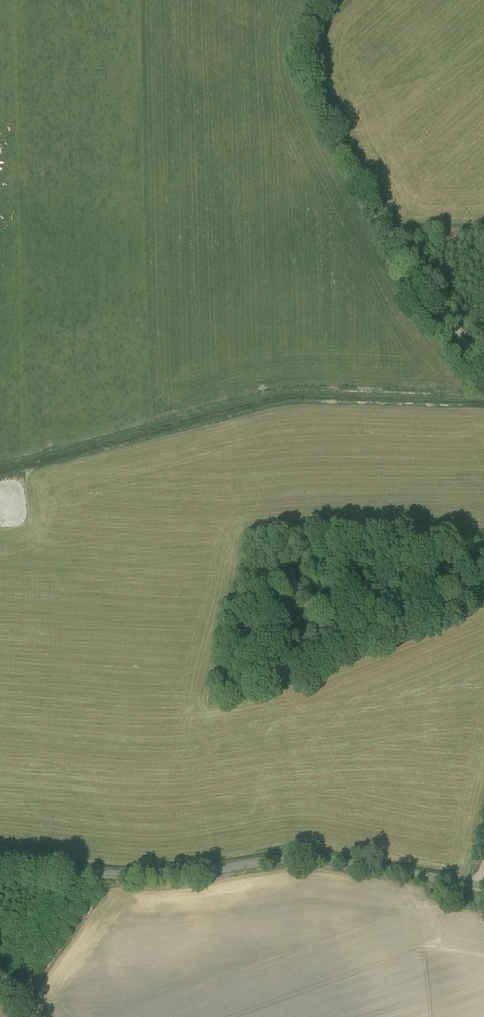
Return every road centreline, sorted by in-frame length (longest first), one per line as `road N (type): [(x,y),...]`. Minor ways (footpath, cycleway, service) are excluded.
road 1 (unclassified): [(0,864),(156,878),(299,857),(483,887)]
road 2 (track): [(483,369),(373,208),(312,71),(312,39),(338,0)]

